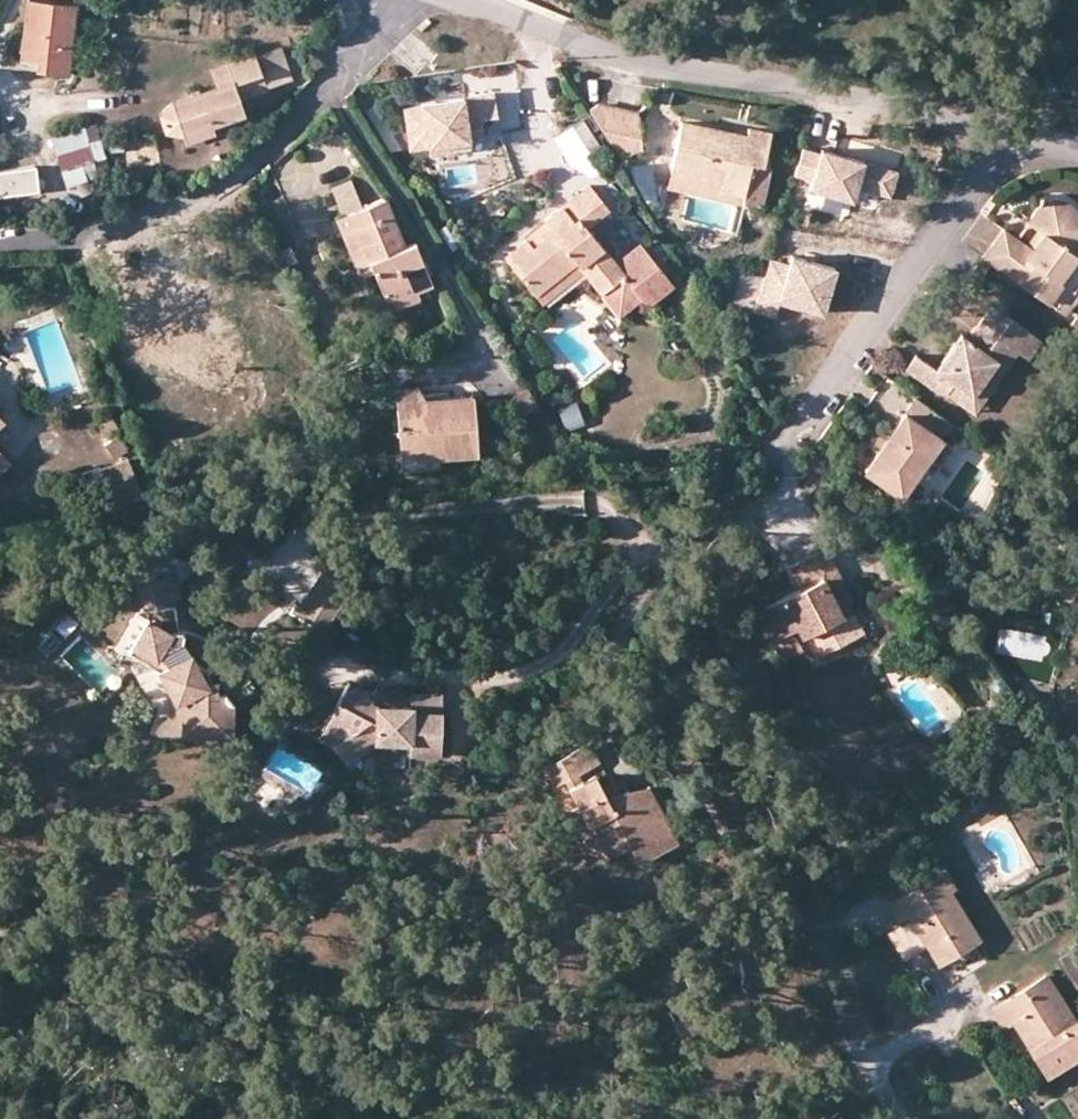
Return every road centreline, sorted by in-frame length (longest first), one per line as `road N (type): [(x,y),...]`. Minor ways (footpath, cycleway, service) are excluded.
road 1 (residential): [(450,0),(665,72),(1004,129)]
road 2 (residential): [(0,246),(97,233),(216,192),(344,76),(401,0)]
road 3 (residential): [(786,440),(1000,146),(1004,129)]

